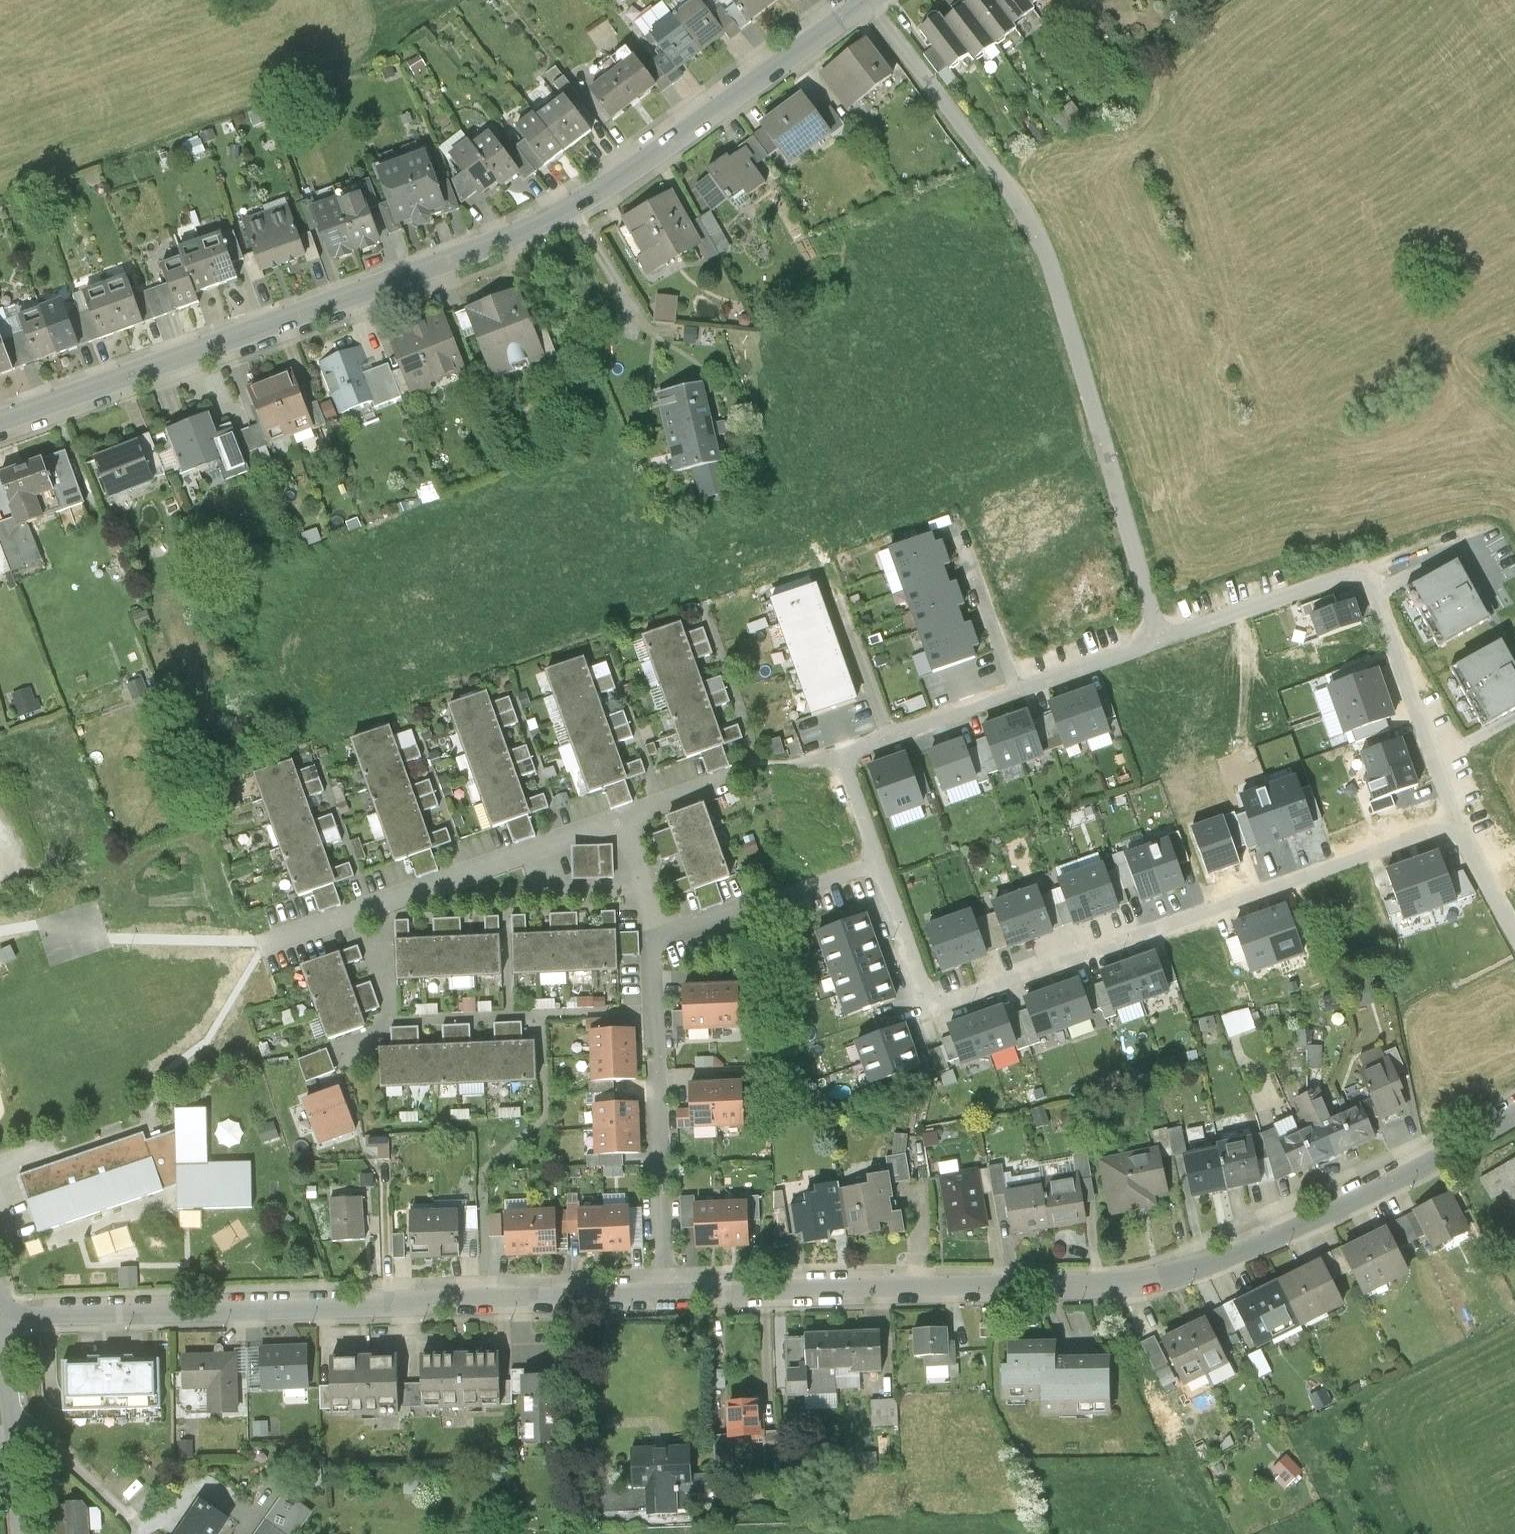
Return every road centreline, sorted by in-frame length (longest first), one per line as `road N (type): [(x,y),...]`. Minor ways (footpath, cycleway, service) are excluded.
road 1 (tertiary): [(867,2),(626,175),(522,233),(0,422)]
road 2 (residential): [(1514,1116),(1345,1206),(1175,1274),(1082,1285),(665,1294)]
road 3 (residential): [(867,2),(997,172),(1047,262),(1159,641)]
road 4 (residential): [(1456,823),(941,1006),(925,999),(877,862)]
road 5 (residential): [(665,1294),(2,1318)]
road 6 (residential): [(1456,823),(1373,588),(1361,576),(1159,641)]
road 7 (residential): [(653,941),(665,1294)]
road 8 (residential): [(370,907),(623,819)]
road 9 (track): [(522,233),(573,374),(607,436)]
road 10 (tertiary): [(25,1533),(2,1318)]
road 11 (residential): [(1159,641),(1015,693)]
road 12 (residential): [(889,738),(840,601)]
road 13 (residential): [(1015,693),(967,557)]
road 14 (residential): [(1015,693),(889,738)]
road 15 (residential): [(623,819),(651,895),(653,941)]
road 16 (residential): [(653,941),(772,900)]
road 17 (residential): [(1514,932),(1456,823)]

